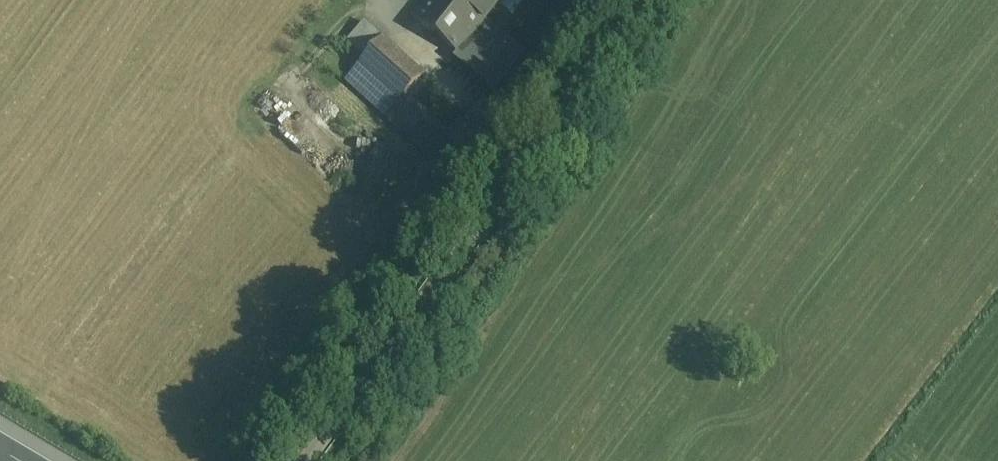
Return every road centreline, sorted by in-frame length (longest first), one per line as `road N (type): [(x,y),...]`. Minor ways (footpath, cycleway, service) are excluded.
road 1 (unclassified): [(642,0),(317,460)]

